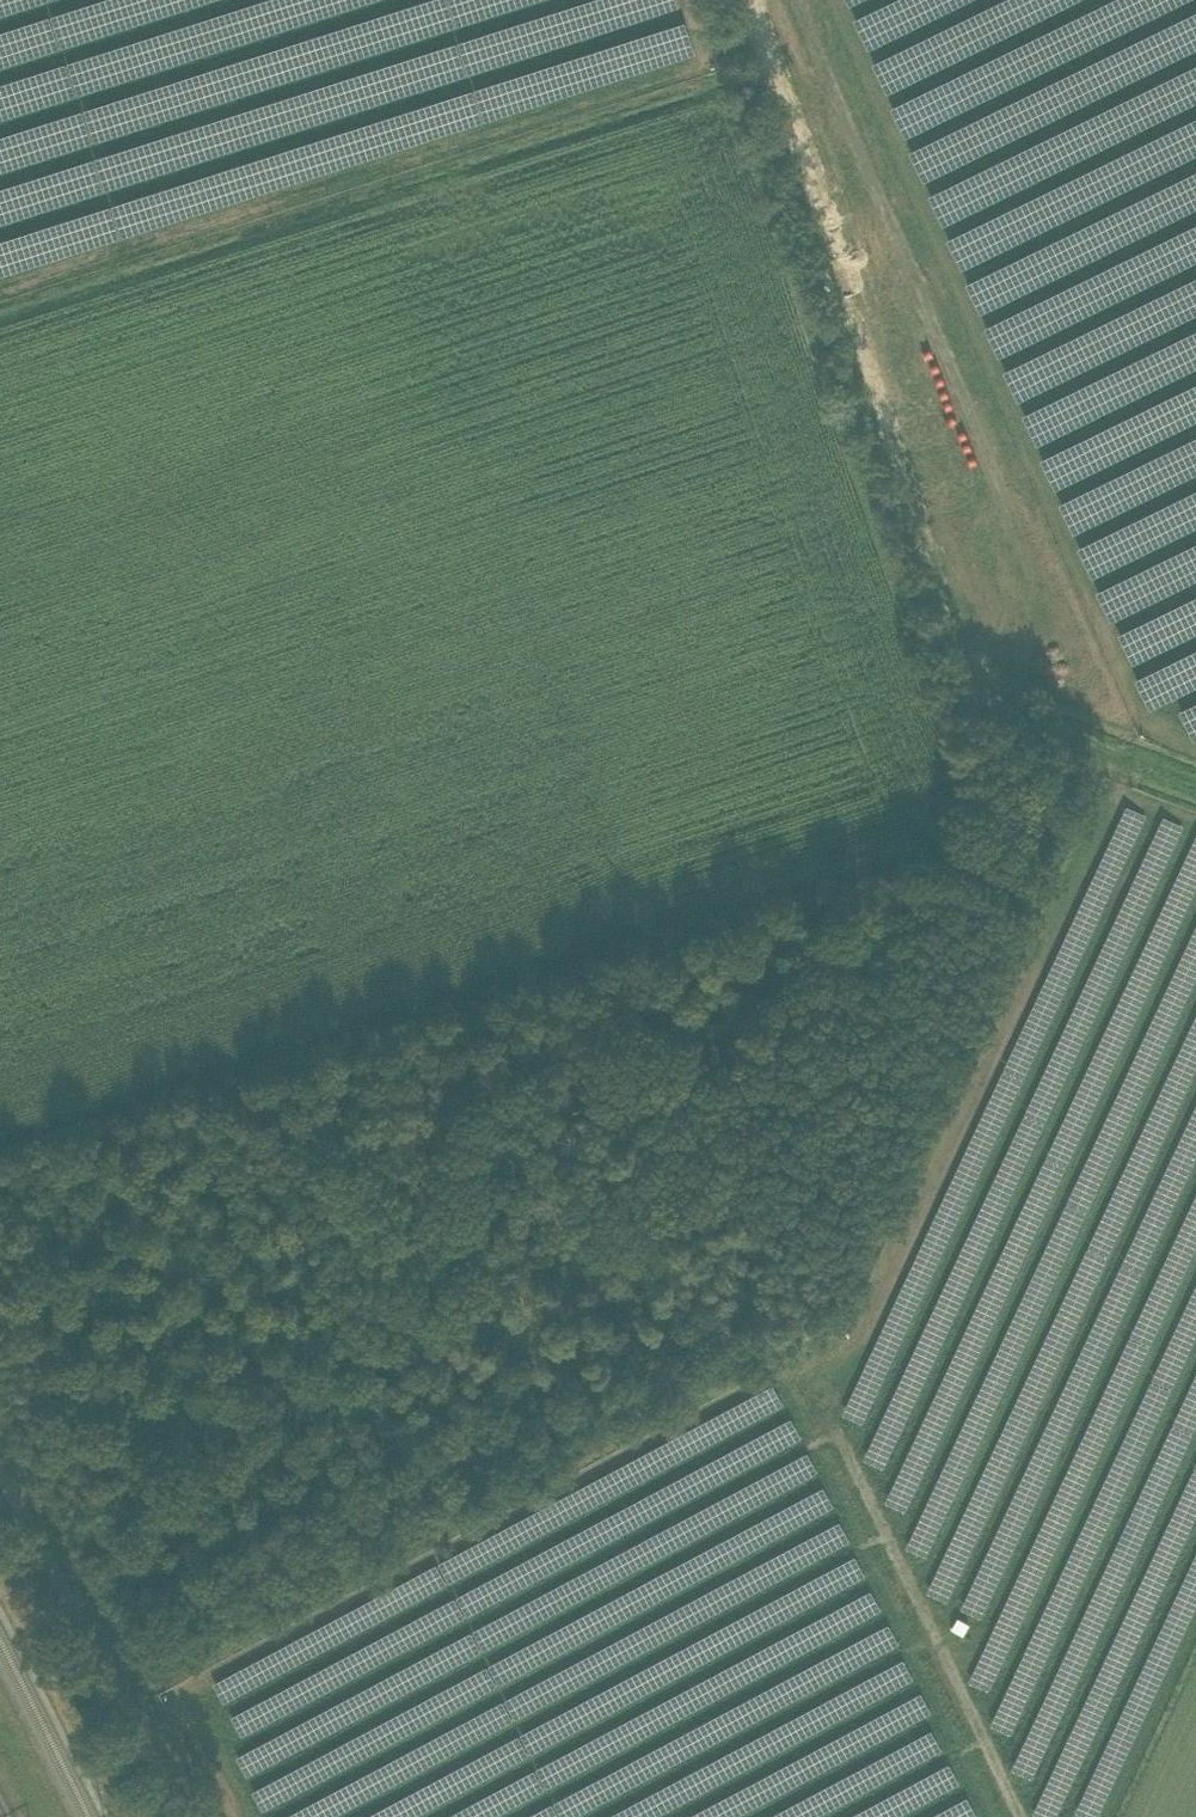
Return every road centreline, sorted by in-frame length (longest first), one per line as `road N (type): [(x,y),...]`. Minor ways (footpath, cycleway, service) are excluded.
road 1 (unclassified): [(181,1816),(0,1463)]

